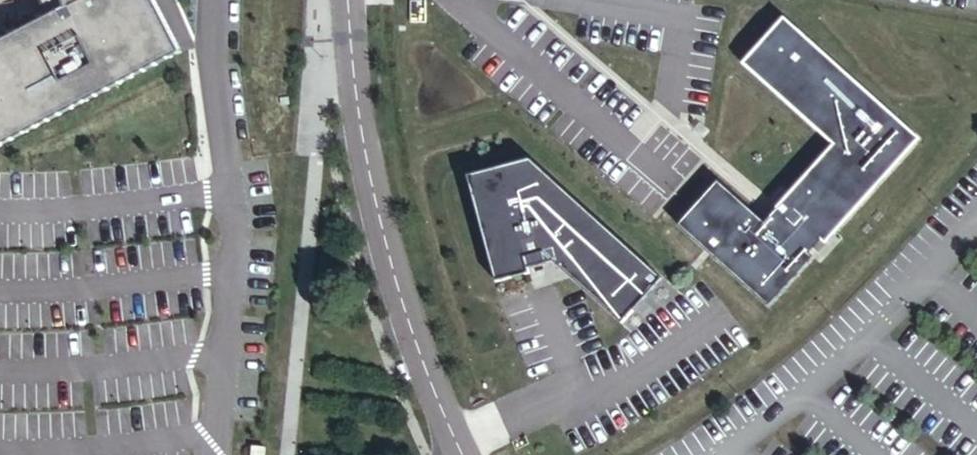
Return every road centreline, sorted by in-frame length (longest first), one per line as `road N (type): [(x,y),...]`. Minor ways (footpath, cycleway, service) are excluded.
road 1 (unclassified): [(353,62),(388,244),(429,379),(464,454)]

